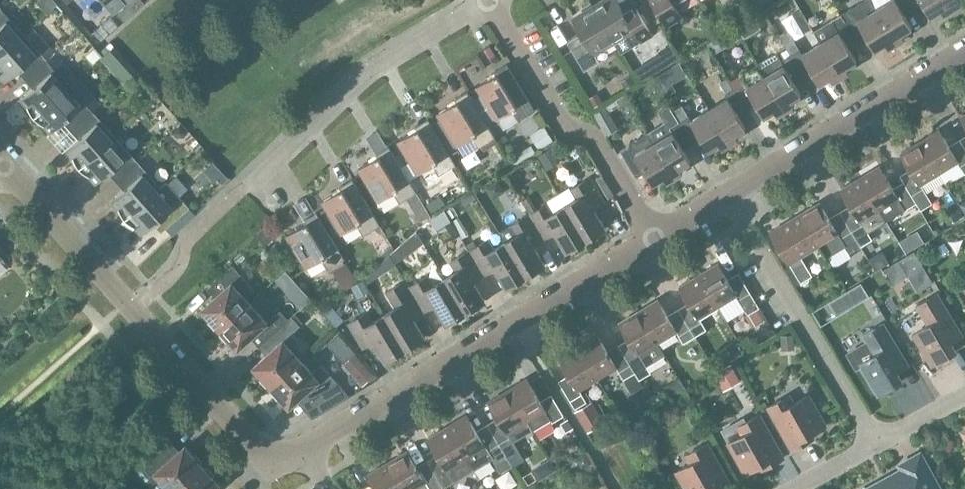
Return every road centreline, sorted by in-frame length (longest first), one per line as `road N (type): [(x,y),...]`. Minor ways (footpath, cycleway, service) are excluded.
road 1 (residential): [(305,454),(279,461),(259,450),(5,170)]
road 2 (residential): [(655,239),(305,454)]
road 3 (residential): [(242,191),(372,67),(488,4)]
road 4 (residential): [(655,239),(603,155),(553,111),(488,4)]
road 5 (residential): [(877,446),(729,197)]
road 6 (residential): [(964,52),(729,197)]

